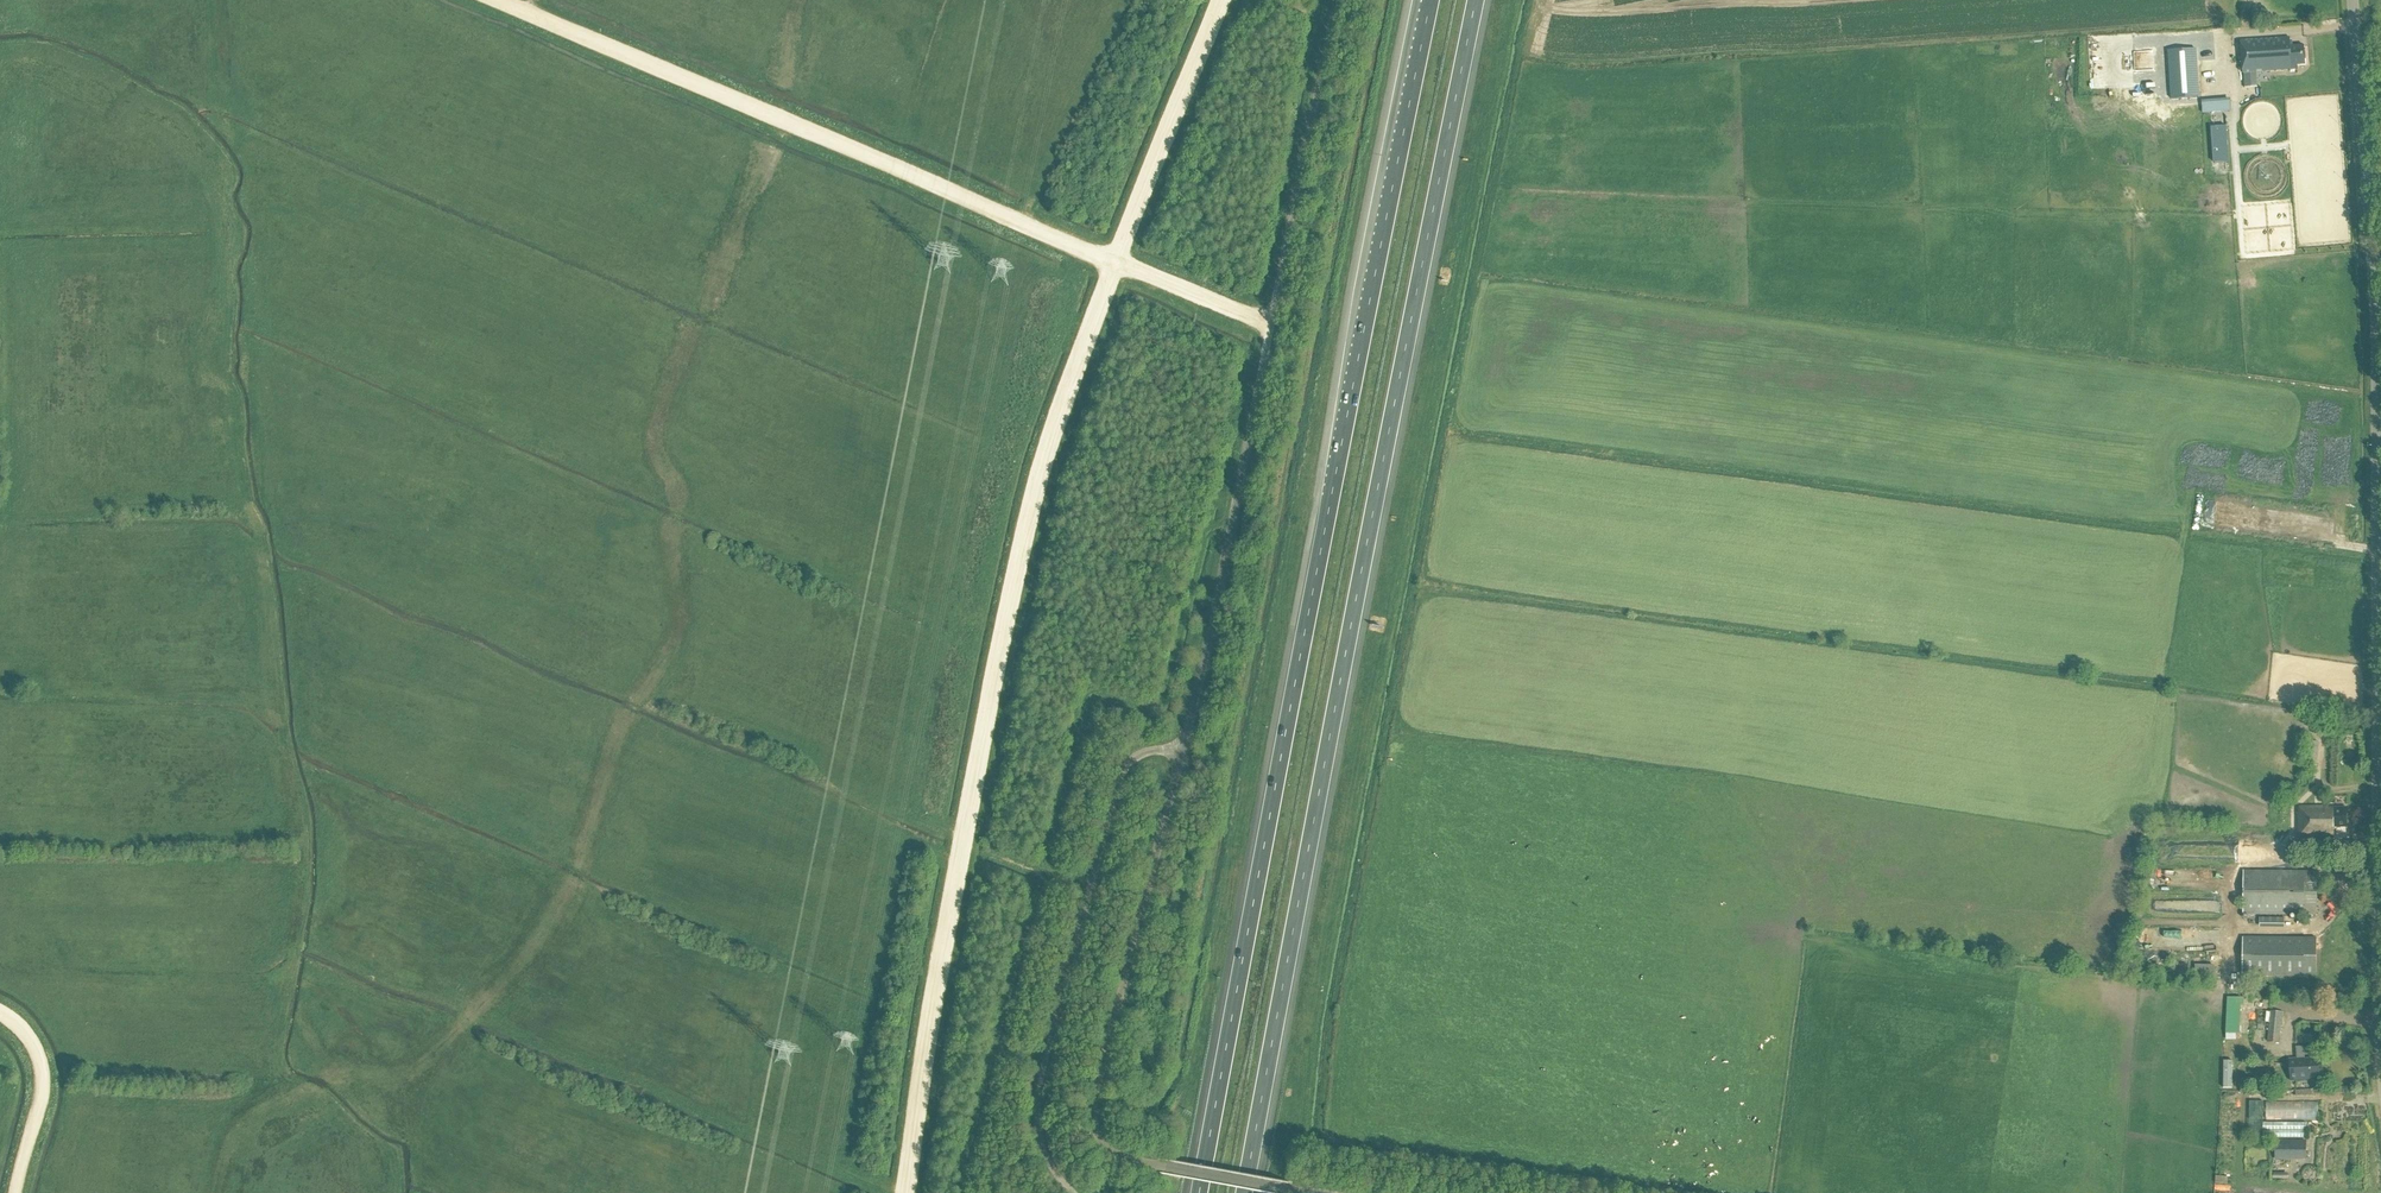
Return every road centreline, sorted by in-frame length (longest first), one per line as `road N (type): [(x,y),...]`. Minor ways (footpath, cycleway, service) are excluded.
road 1 (motorway): [(1431,0),(1198,1192)]
road 2 (motorway): [(1245,1192),(1476,0)]
road 3 (unclassified): [(2380,1046),(2374,297),(2353,0)]
road 4 (track): [(1273,324),(497,0)]
road 5 (unclassified): [(1182,754),(1339,0)]
road 6 (unclassified): [(1301,1192),(1124,1159),(1099,1139),(1093,1121),(1182,754)]
road 7 (unclassified): [(1182,754),(1138,756),(1117,788),(1039,1089),(1047,1157),(1075,1192)]
road 8 (track): [(13,1192),(42,1070),(29,1037),(0,1014)]

